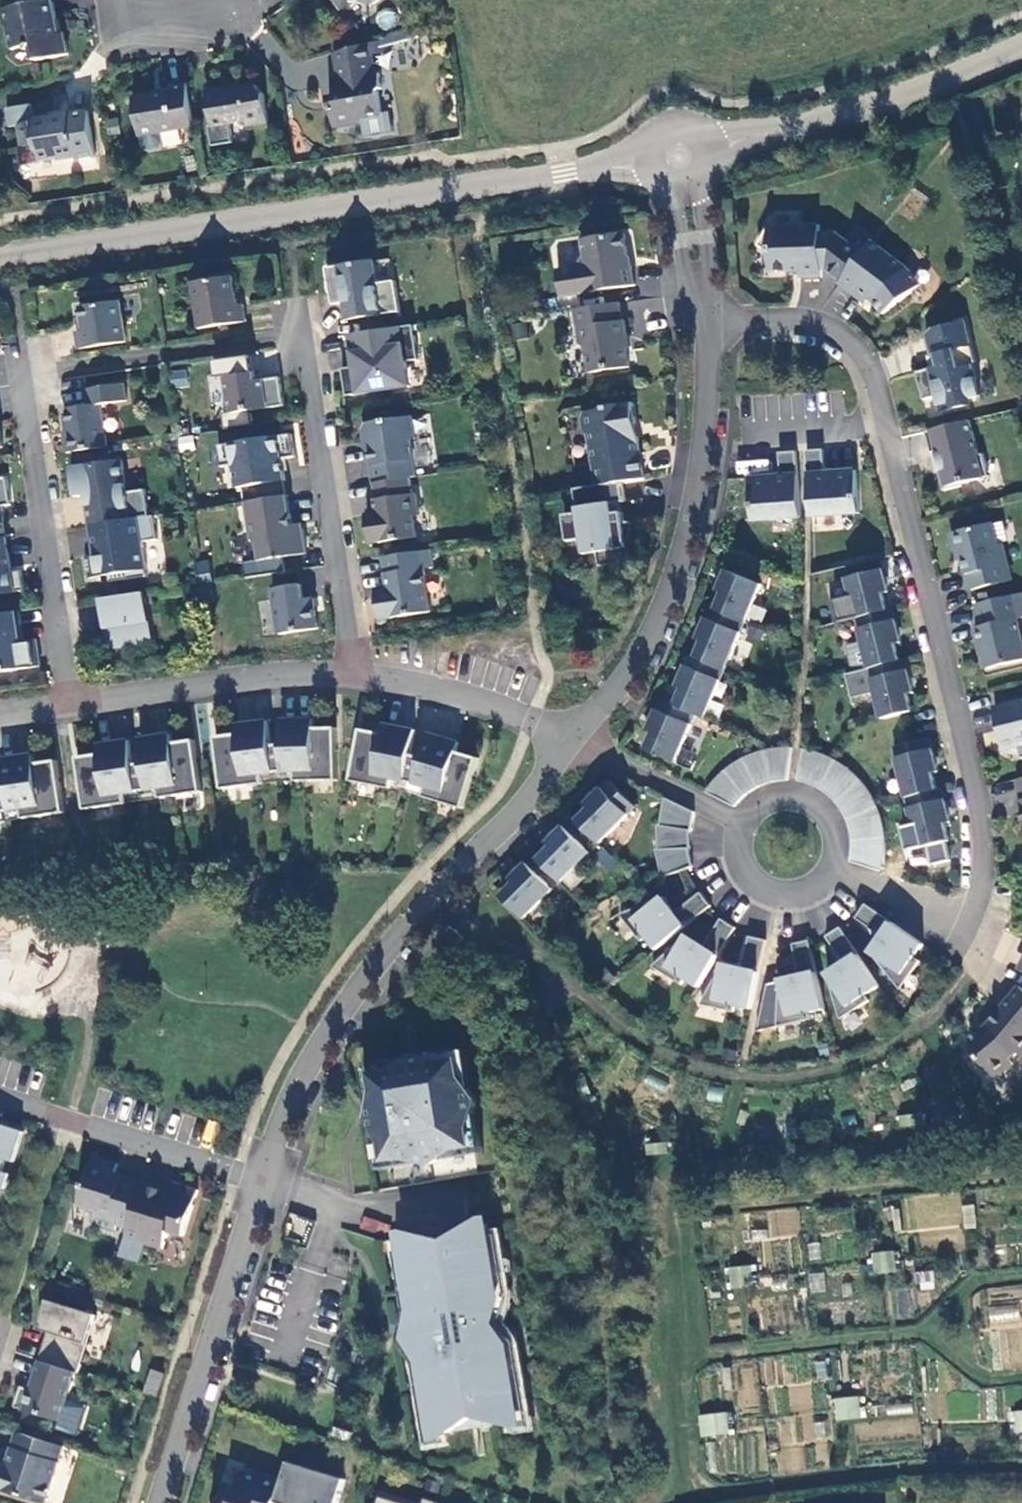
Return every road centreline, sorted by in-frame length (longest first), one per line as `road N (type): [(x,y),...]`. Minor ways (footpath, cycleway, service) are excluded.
road 1 (residential): [(705,321),(793,331),(853,358),(880,406),(985,812),(986,880),(972,928),(844,873)]
road 2 (unclassified): [(681,161),(0,262)]
road 3 (residential): [(259,1181),(313,1054),(393,943),(563,742)]
road 4 (residential): [(563,742),(622,688),(674,588),(708,473),(705,321)]
road 5 (unclassified): [(1021,51),(911,100),(681,161)]
road 6 (residential): [(299,333),(354,673)]
road 7 (residential): [(165,1502),(259,1181)]
road 8 (residential): [(29,375),(71,703)]
road 9 (residential): [(354,673),(71,703)]
road 10 (residential): [(29,375),(299,333)]
road 11 (residential): [(259,1181),(0,1101)]
road 12 (residential): [(563,742),(494,704),(354,673)]
road 13 (residential): [(844,873),(818,908),(780,916),(760,909),(729,868),(737,827)]
road 14 (residential): [(737,827),(563,742)]
road 15 (residential): [(737,827),(775,799),(811,802),(845,840),(844,873)]
road 16 (residential): [(705,321),(681,161)]
road 17 (residential): [(101,0),(109,24),(227,15)]

